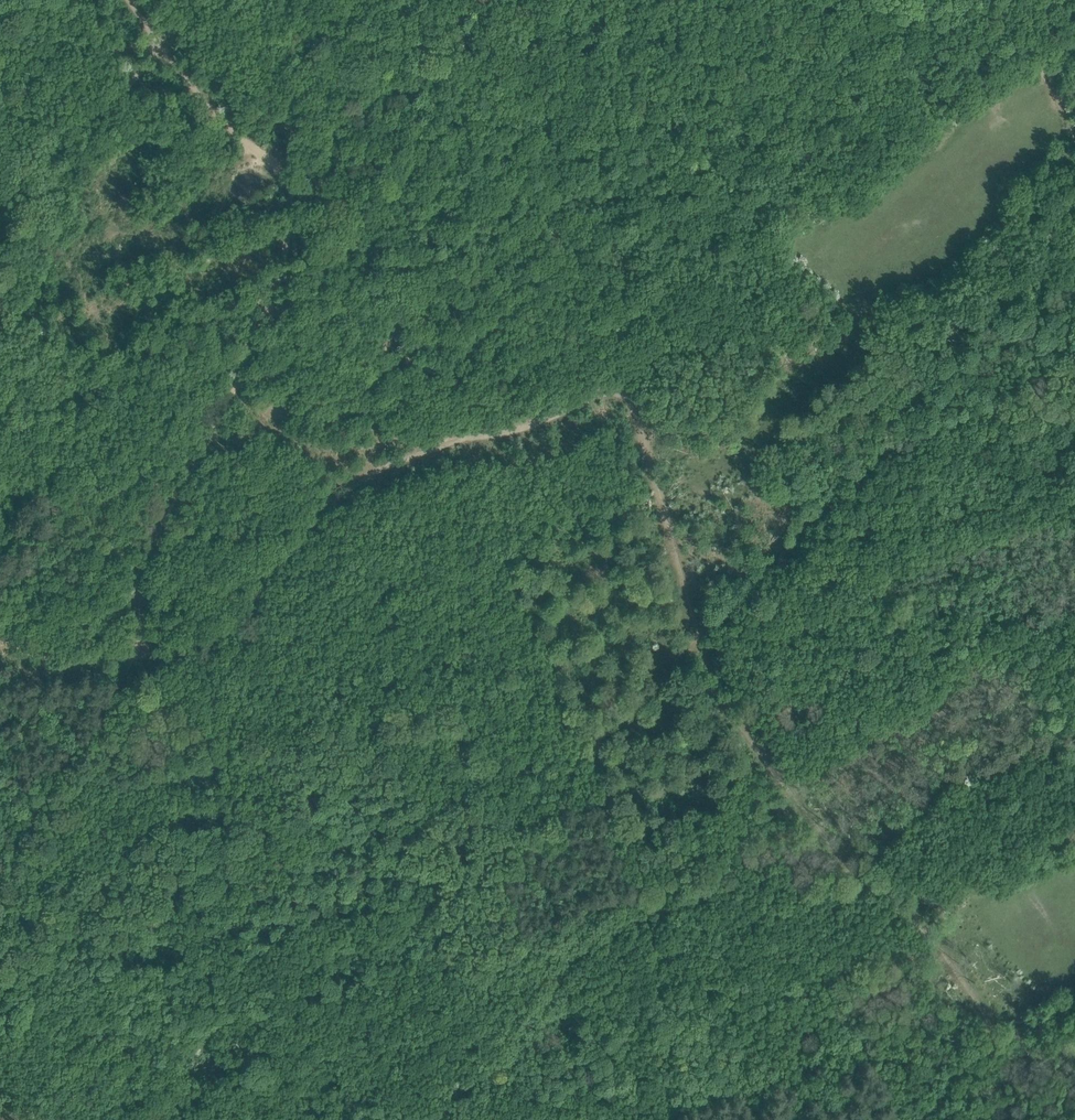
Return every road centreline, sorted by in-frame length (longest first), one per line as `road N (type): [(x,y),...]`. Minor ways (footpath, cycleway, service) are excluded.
road 1 (track): [(0,896),(53,780),(103,716),(138,644),(140,564),(156,520),(229,398),(292,200),(278,164),(126,0)]

